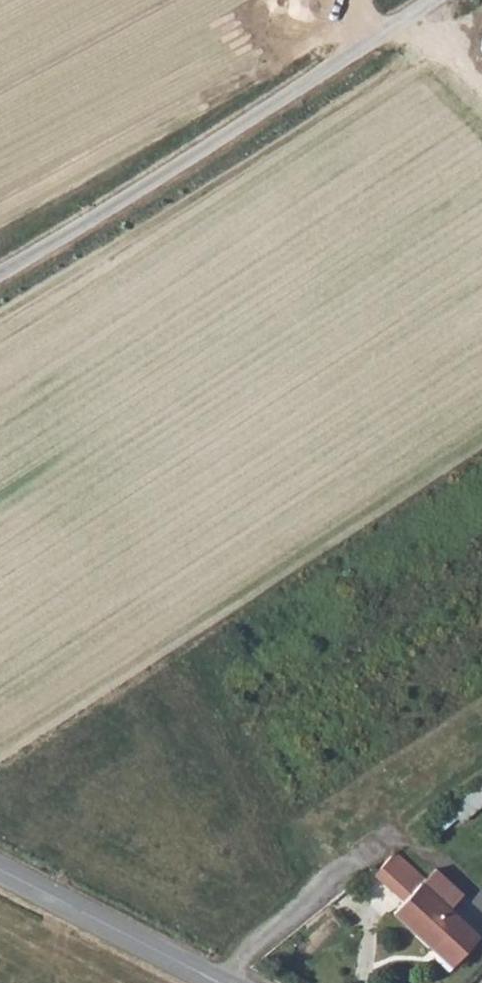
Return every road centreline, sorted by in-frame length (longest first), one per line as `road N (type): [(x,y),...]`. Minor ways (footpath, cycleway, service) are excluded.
road 1 (unclassified): [(438,0),(0,273)]
road 2 (secondary): [(0,869),(219,982)]

